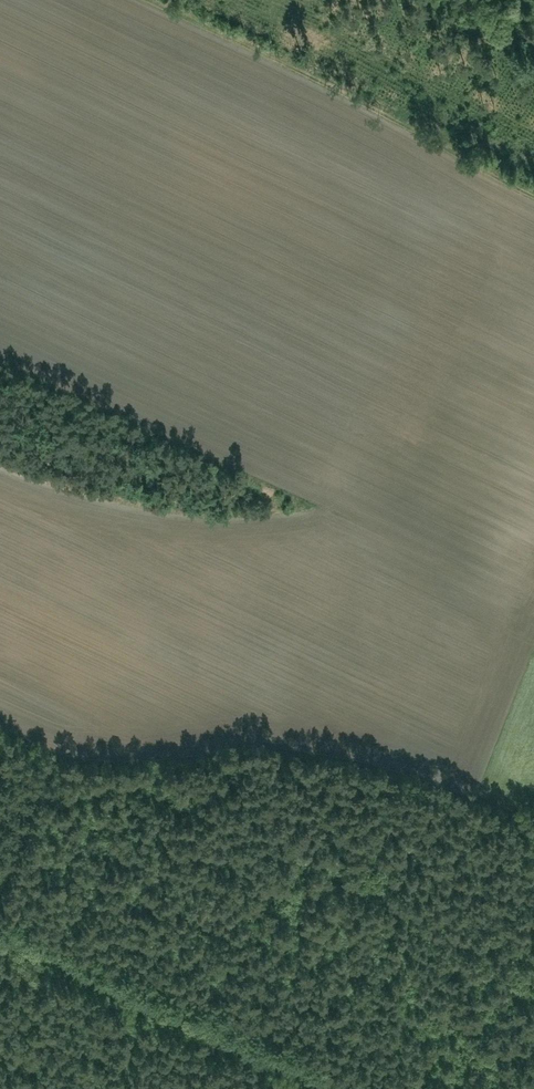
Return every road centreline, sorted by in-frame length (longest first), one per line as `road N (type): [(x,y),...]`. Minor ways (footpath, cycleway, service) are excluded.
road 1 (track): [(533,193),(147,0)]
road 2 (track): [(0,918),(367,1088)]

